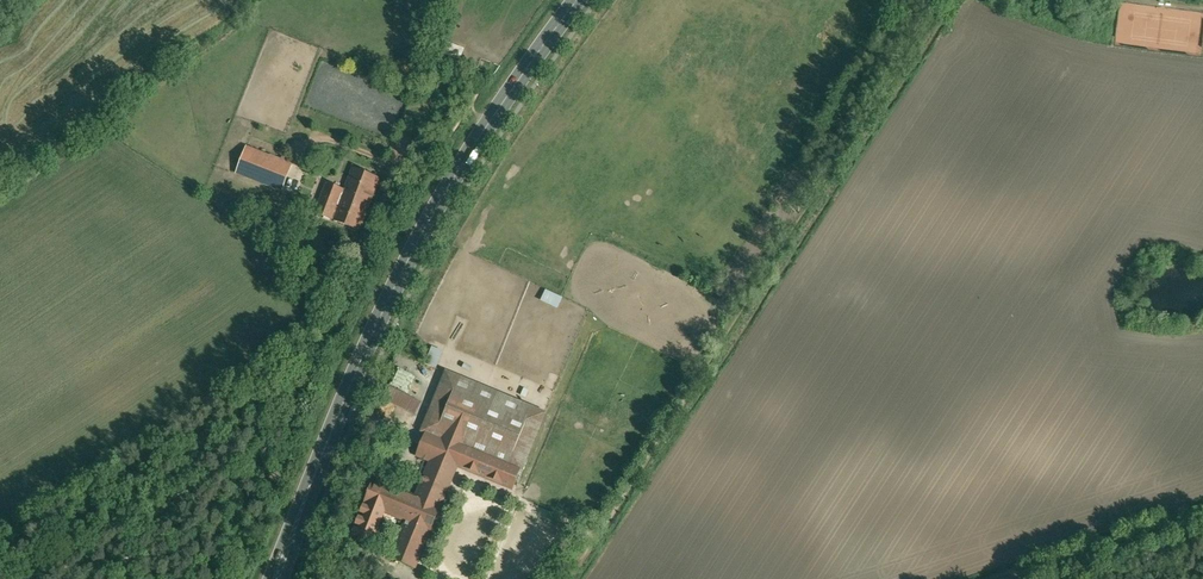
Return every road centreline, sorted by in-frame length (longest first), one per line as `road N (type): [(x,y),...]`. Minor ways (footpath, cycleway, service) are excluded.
road 1 (secondary): [(579,0),(507,94),(419,237),(331,429),(275,578)]
road 2 (track): [(117,578),(159,508),(253,444),(315,378),(347,290)]
road 3 (unclassified): [(1202,520),(1028,578)]

